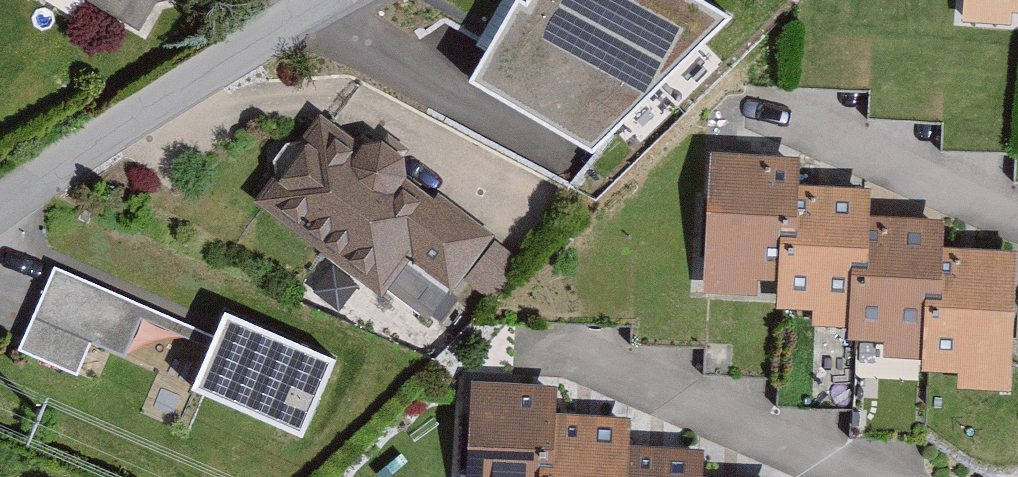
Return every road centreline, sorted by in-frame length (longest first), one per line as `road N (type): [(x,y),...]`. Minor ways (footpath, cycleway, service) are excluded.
road 1 (residential): [(0,211),(338,0)]
road 2 (residential): [(575,363),(870,476)]
road 3 (residential): [(1017,215),(769,116)]

